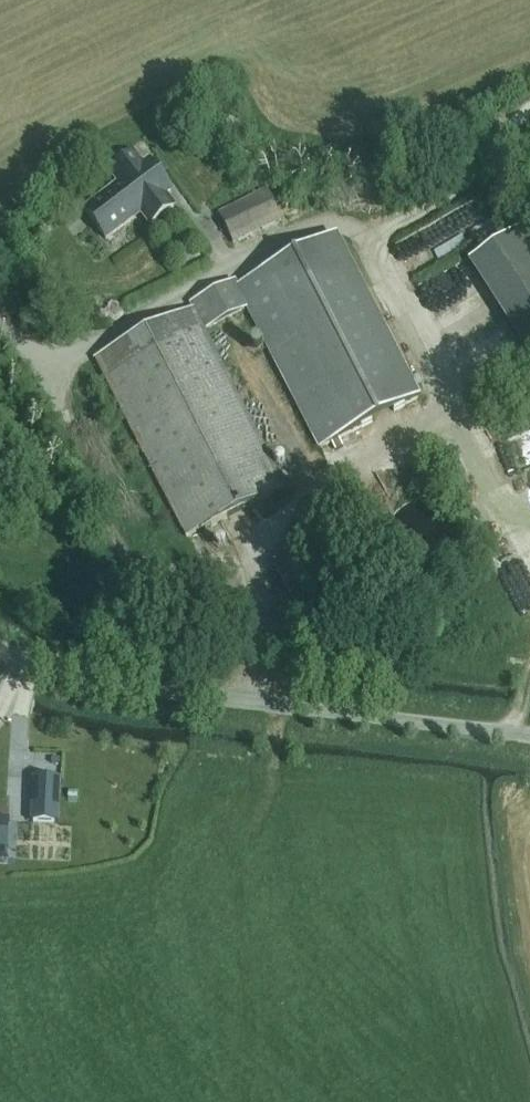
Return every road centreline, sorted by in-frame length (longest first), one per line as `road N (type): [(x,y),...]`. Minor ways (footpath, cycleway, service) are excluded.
road 1 (unclassified): [(0,647),(105,681),(529,734)]
road 2 (track): [(525,544),(369,228)]
road 3 (track): [(369,228),(467,183),(506,127),(529,110)]

